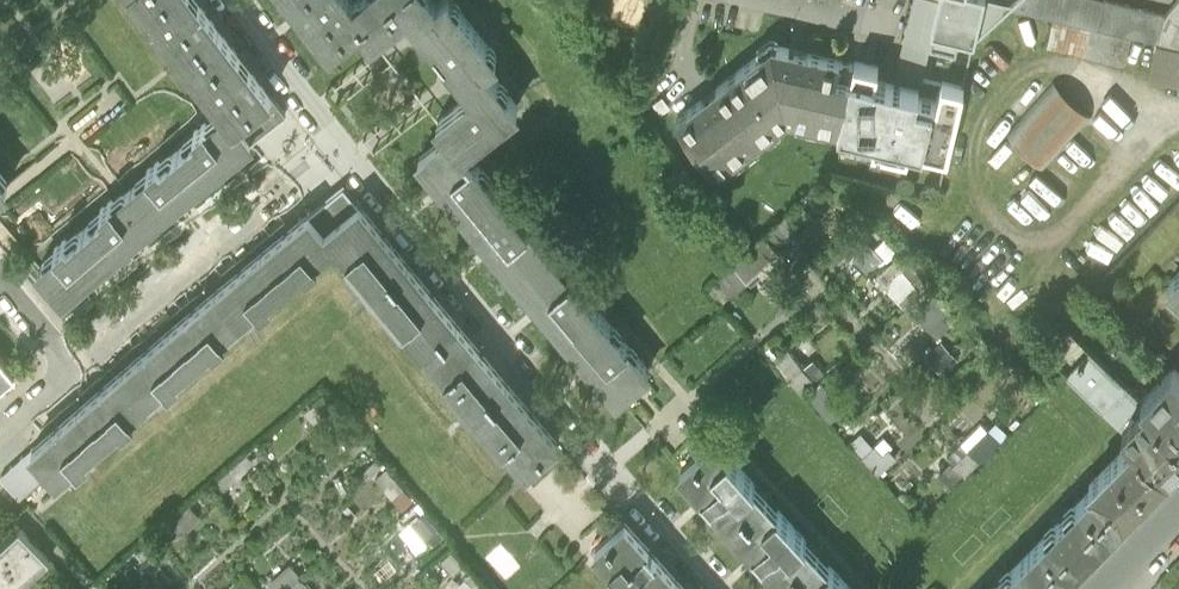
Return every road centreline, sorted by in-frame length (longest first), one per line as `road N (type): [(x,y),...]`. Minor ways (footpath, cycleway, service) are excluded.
road 1 (residential): [(343,145),(734,588)]
road 2 (residential): [(343,145),(75,382)]
road 3 (residential): [(239,0),(343,145)]
road 4 (residential): [(0,283),(75,382)]

